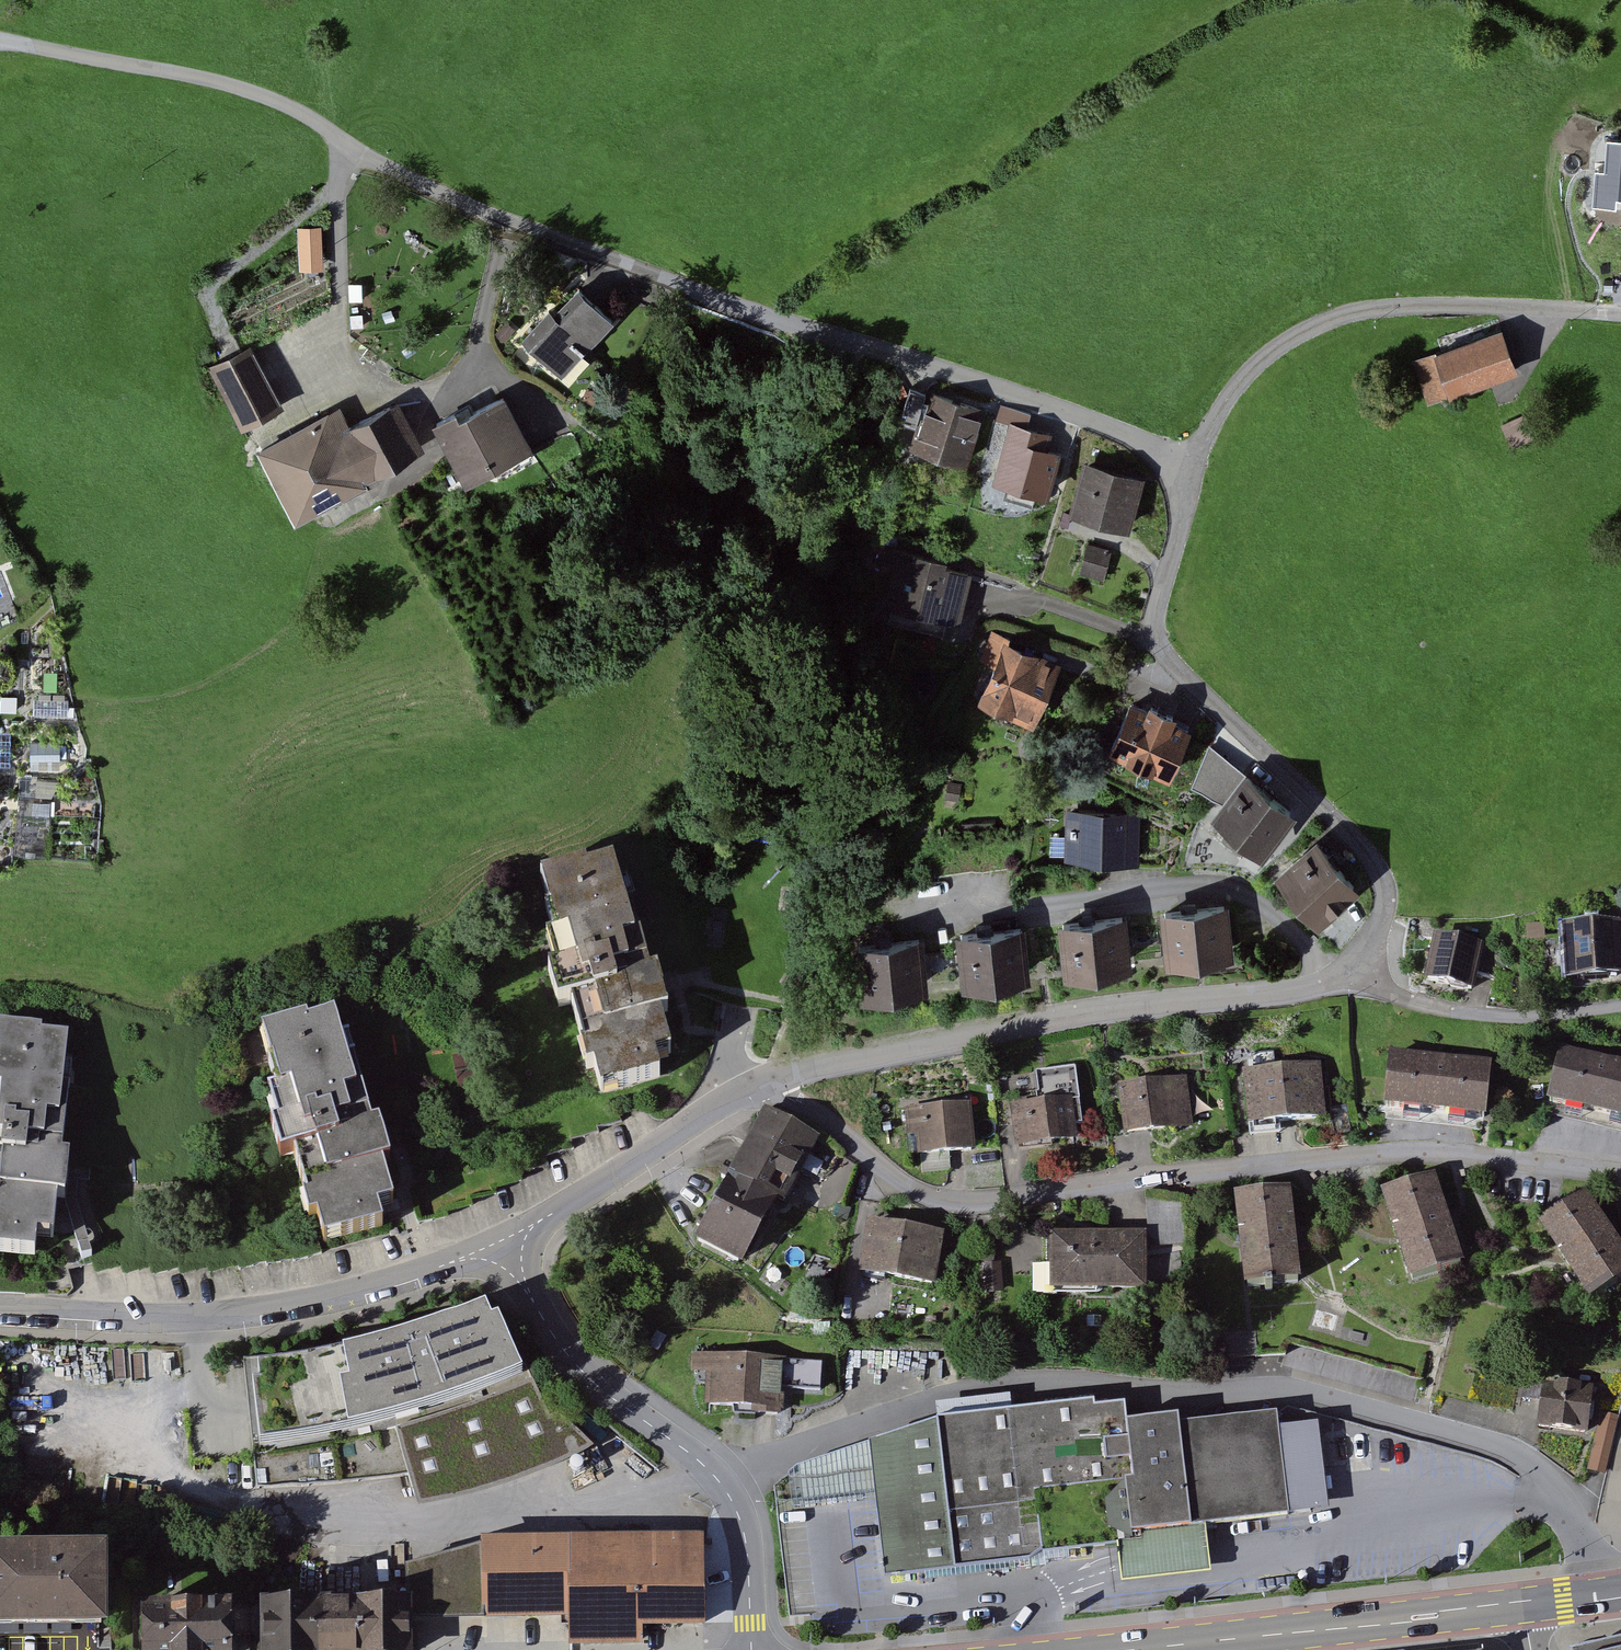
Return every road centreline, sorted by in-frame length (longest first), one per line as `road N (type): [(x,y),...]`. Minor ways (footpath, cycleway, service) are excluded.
road 1 (unclassified): [(0,39),(269,98),(439,194),(673,283),(1101,425),(1192,470)]
road 2 (residential): [(776,1074),(1073,1014),(1326,985),(1362,964),(1385,906),(1363,851),(1156,640),(1155,609),(1192,470)]
road 3 (residential): [(1594,1596),(1581,1533),(1559,1493),(1528,1461),(1285,1388),(1208,1393),(1043,1379),(951,1390),(721,1483)]
road 4 (residential): [(776,1074),(785,1095),(900,1180),(942,1201),(983,1204),(1423,1150),(1620,1170)]
road 5 (residential): [(506,1253),(301,1301),(192,1315),(0,1304)]
road 6 (residential): [(1192,470),(1239,382),(1264,357),(1332,318),(1397,306),(1620,314)]
road 7 (primary): [(1525,1604),(1130,1649)]
road 8 (residential): [(506,1253),(538,1223),(776,1074)]
road 9 (residential): [(721,1483),(596,1385),(551,1333),(506,1253)]
road 10 (residential): [(752,1649),(745,1539),(721,1483)]

